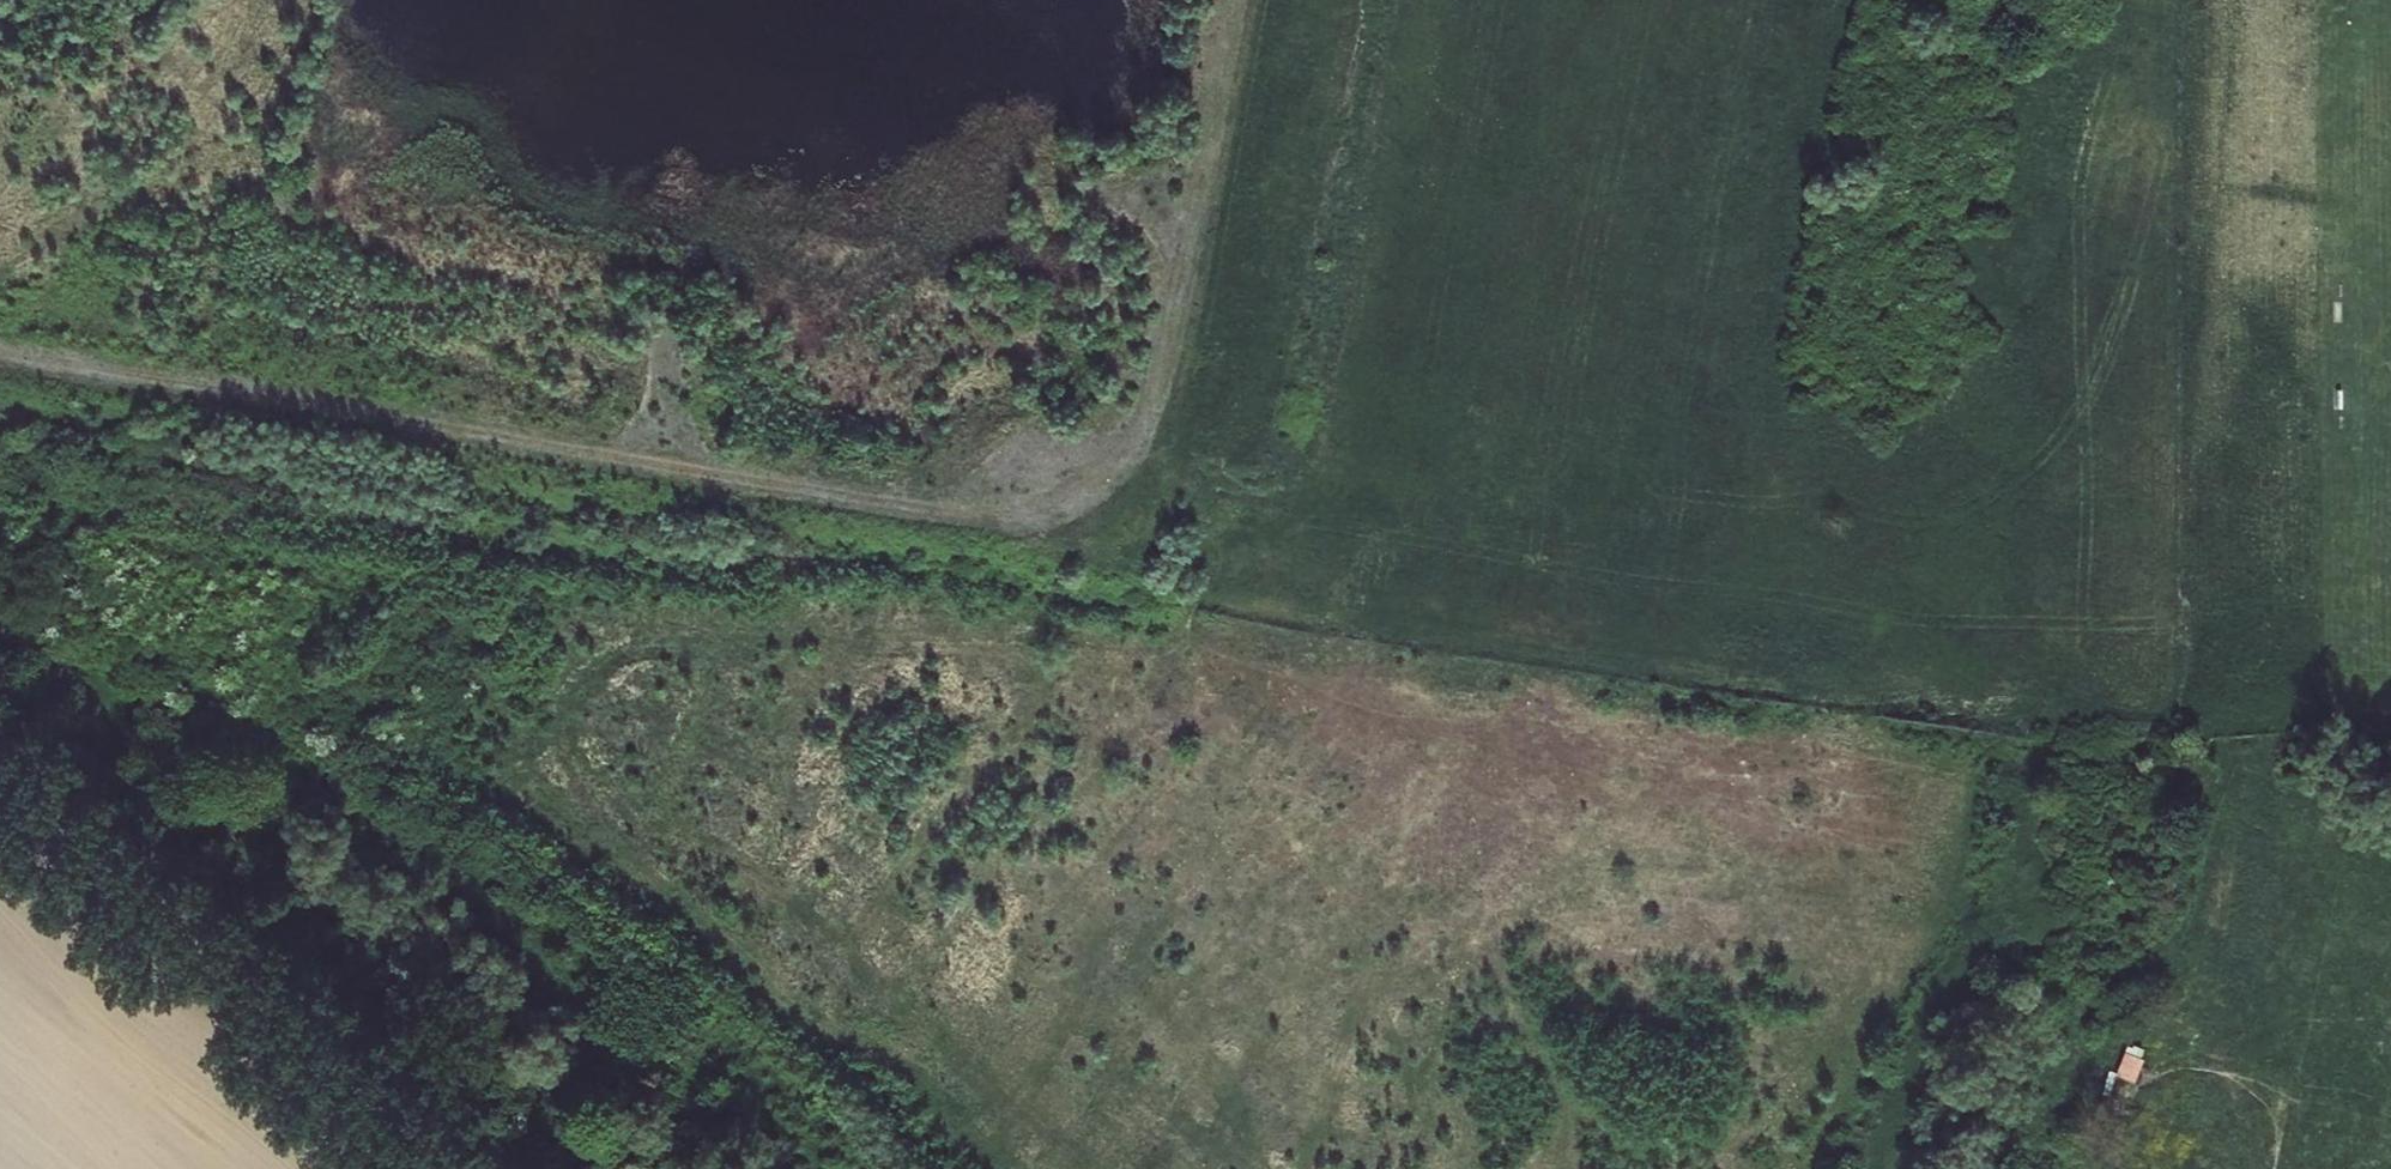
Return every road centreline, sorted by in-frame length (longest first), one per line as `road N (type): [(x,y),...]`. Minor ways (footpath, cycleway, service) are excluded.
road 1 (track): [(0,345),(1011,523),(1115,467),(1159,396),(1235,0)]
road 2 (unclassified): [(0,761),(438,1168)]

